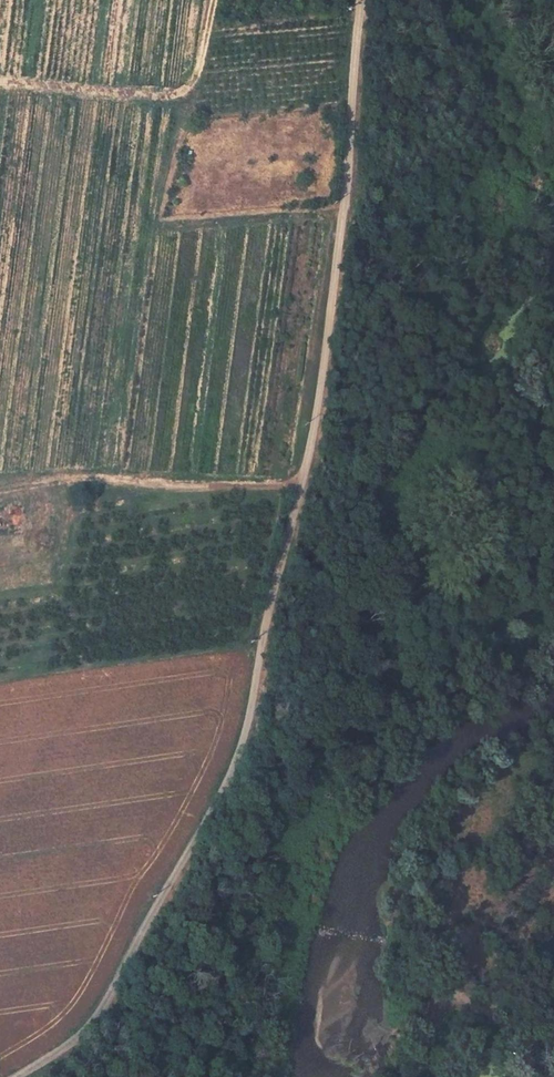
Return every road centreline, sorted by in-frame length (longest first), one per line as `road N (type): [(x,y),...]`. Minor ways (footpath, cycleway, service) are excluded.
road 1 (unclassified): [(16,1076),(77,1041),(107,1006),(245,742),(303,483),(331,304),(360,0)]
road 2 (track): [(0,485),(76,477),(303,483)]
road 3 (track): [(0,82),(185,91),(199,68),(214,0)]
road 4 (track): [(548,1076),(496,1022),(458,962),(476,935),(529,891)]

